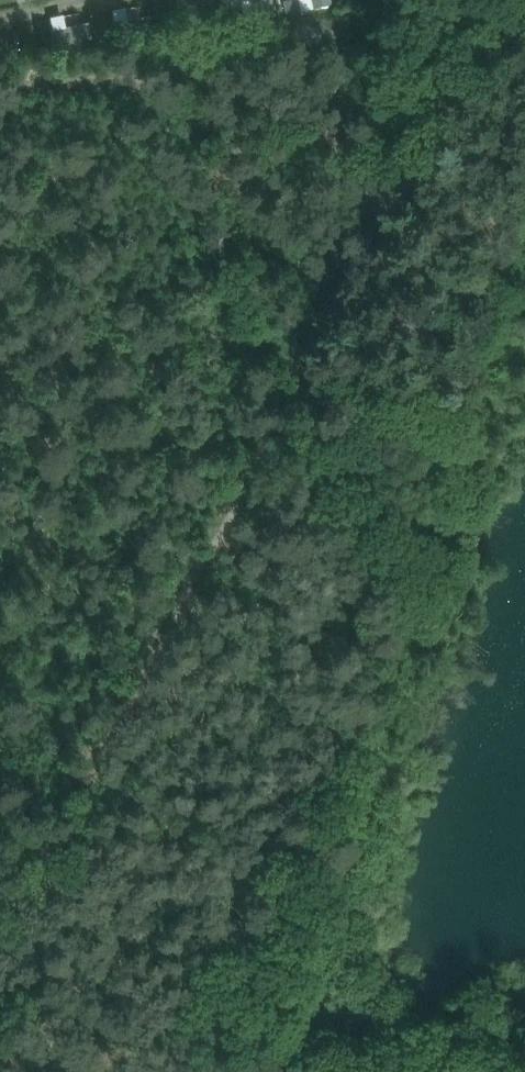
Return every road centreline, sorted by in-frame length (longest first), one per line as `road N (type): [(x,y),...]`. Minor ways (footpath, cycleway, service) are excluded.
road 1 (track): [(406,228),(230,527),(207,582),(0,959)]
road 2 (track): [(524,12),(406,228)]

